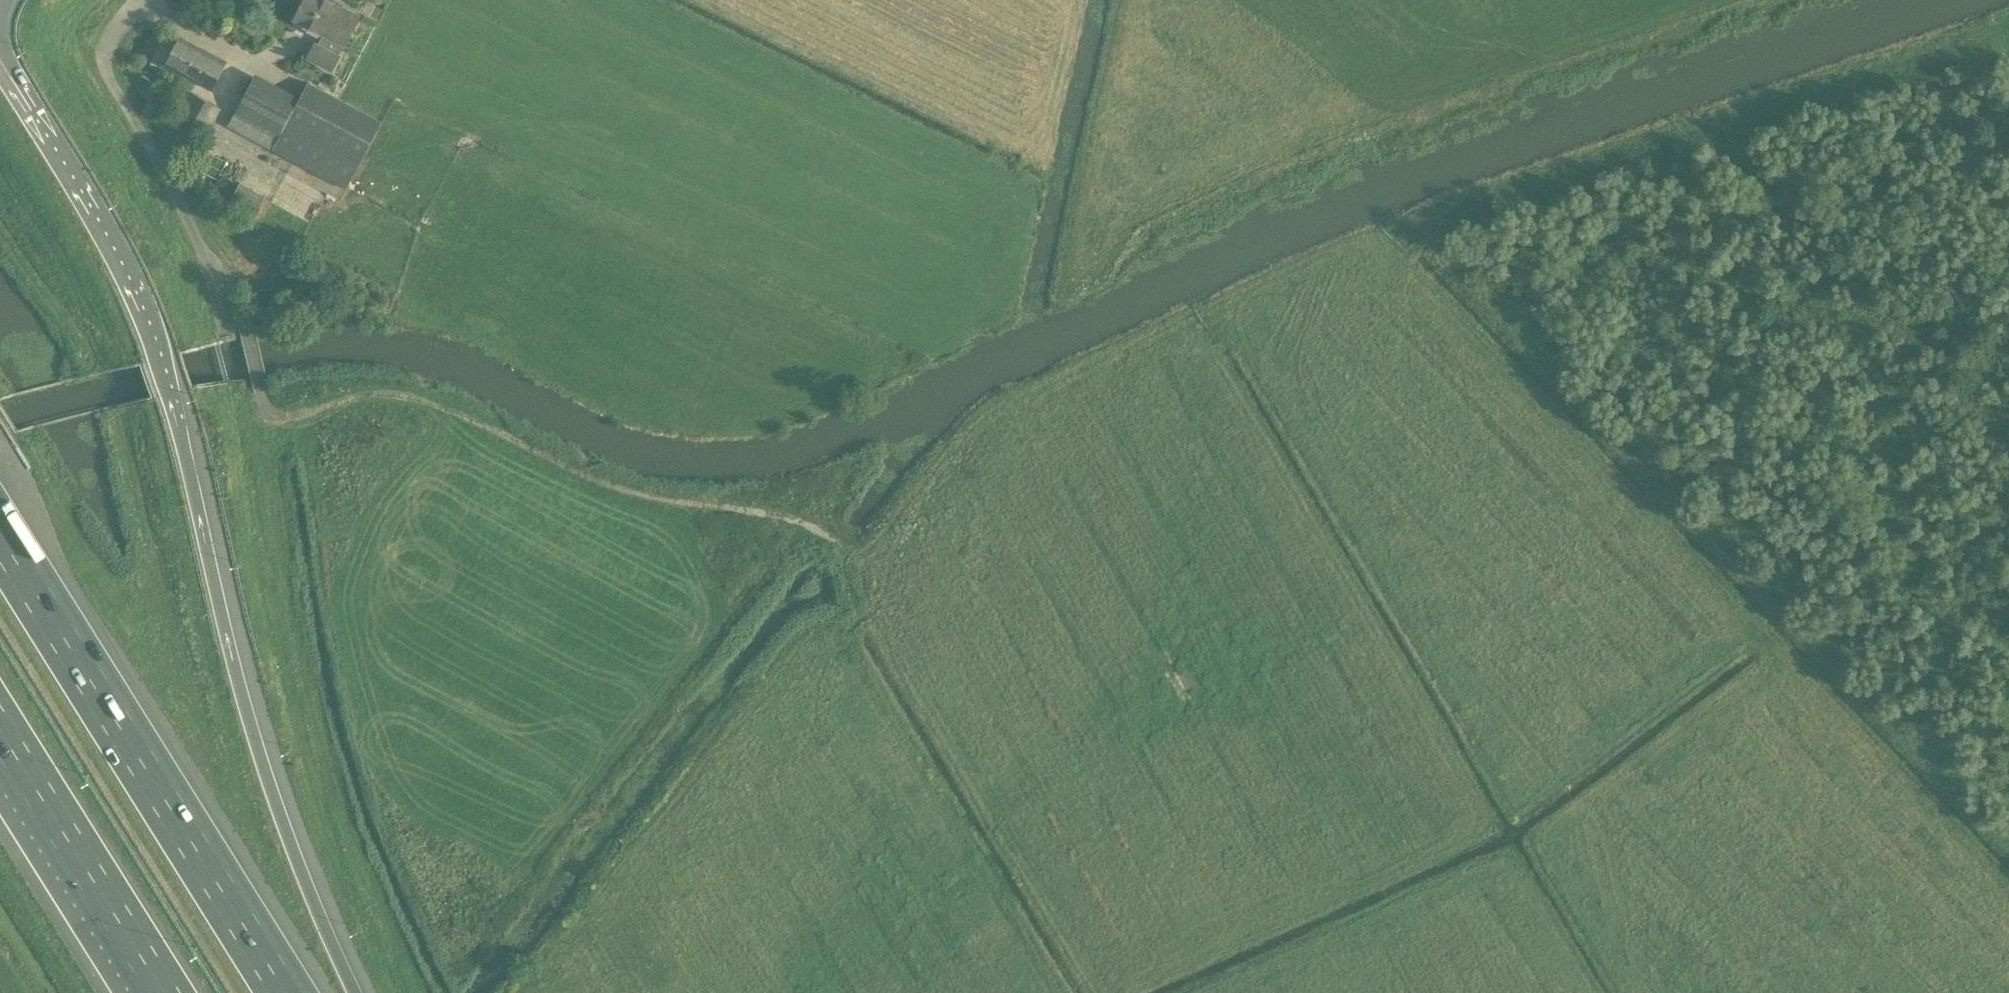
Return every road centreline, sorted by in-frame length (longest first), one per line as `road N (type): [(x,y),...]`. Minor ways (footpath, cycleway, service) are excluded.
road 1 (motorway): [(355,992),(266,774),(154,357),(114,263),(0,74)]
road 2 (motorway): [(288,992),(0,533)]
road 3 (unclassified): [(274,417),(233,287),(206,255),(105,64),(109,38),(139,0)]
road 4 (motorway): [(0,732),(164,992)]

